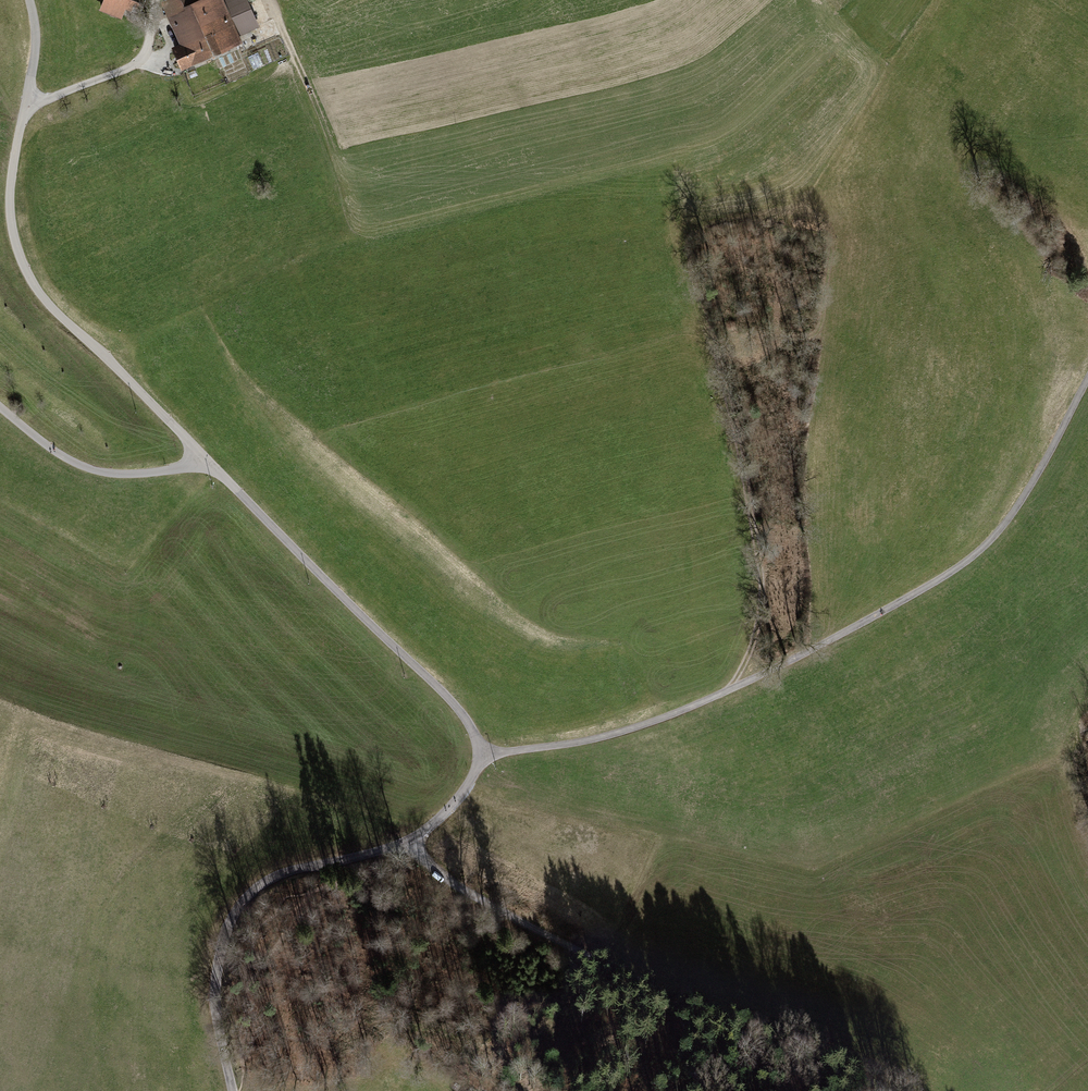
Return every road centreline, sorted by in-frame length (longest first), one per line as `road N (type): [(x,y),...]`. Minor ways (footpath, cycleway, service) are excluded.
road 1 (residential): [(478,755),(576,742),(657,720),(774,670),(942,577),(1002,525),(1087,378)]
road 2 (track): [(408,839),(445,879),(528,926),(887,1090)]
road 3 (unclassified): [(204,459),(48,303),(21,260),(10,190),(34,58),(29,0)]
road 4 (residential): [(233,1090),(215,983),(241,903),(286,872),(418,834),(458,797),(478,755)]
road 5 (track): [(729,690),(759,626),(762,575),(718,351),(777,338)]
road 6 (unclassified): [(478,755),(472,730),(446,695),(204,459)]
road 7 (unclassified): [(0,407),(55,450),(95,470),(150,473),(204,459)]

